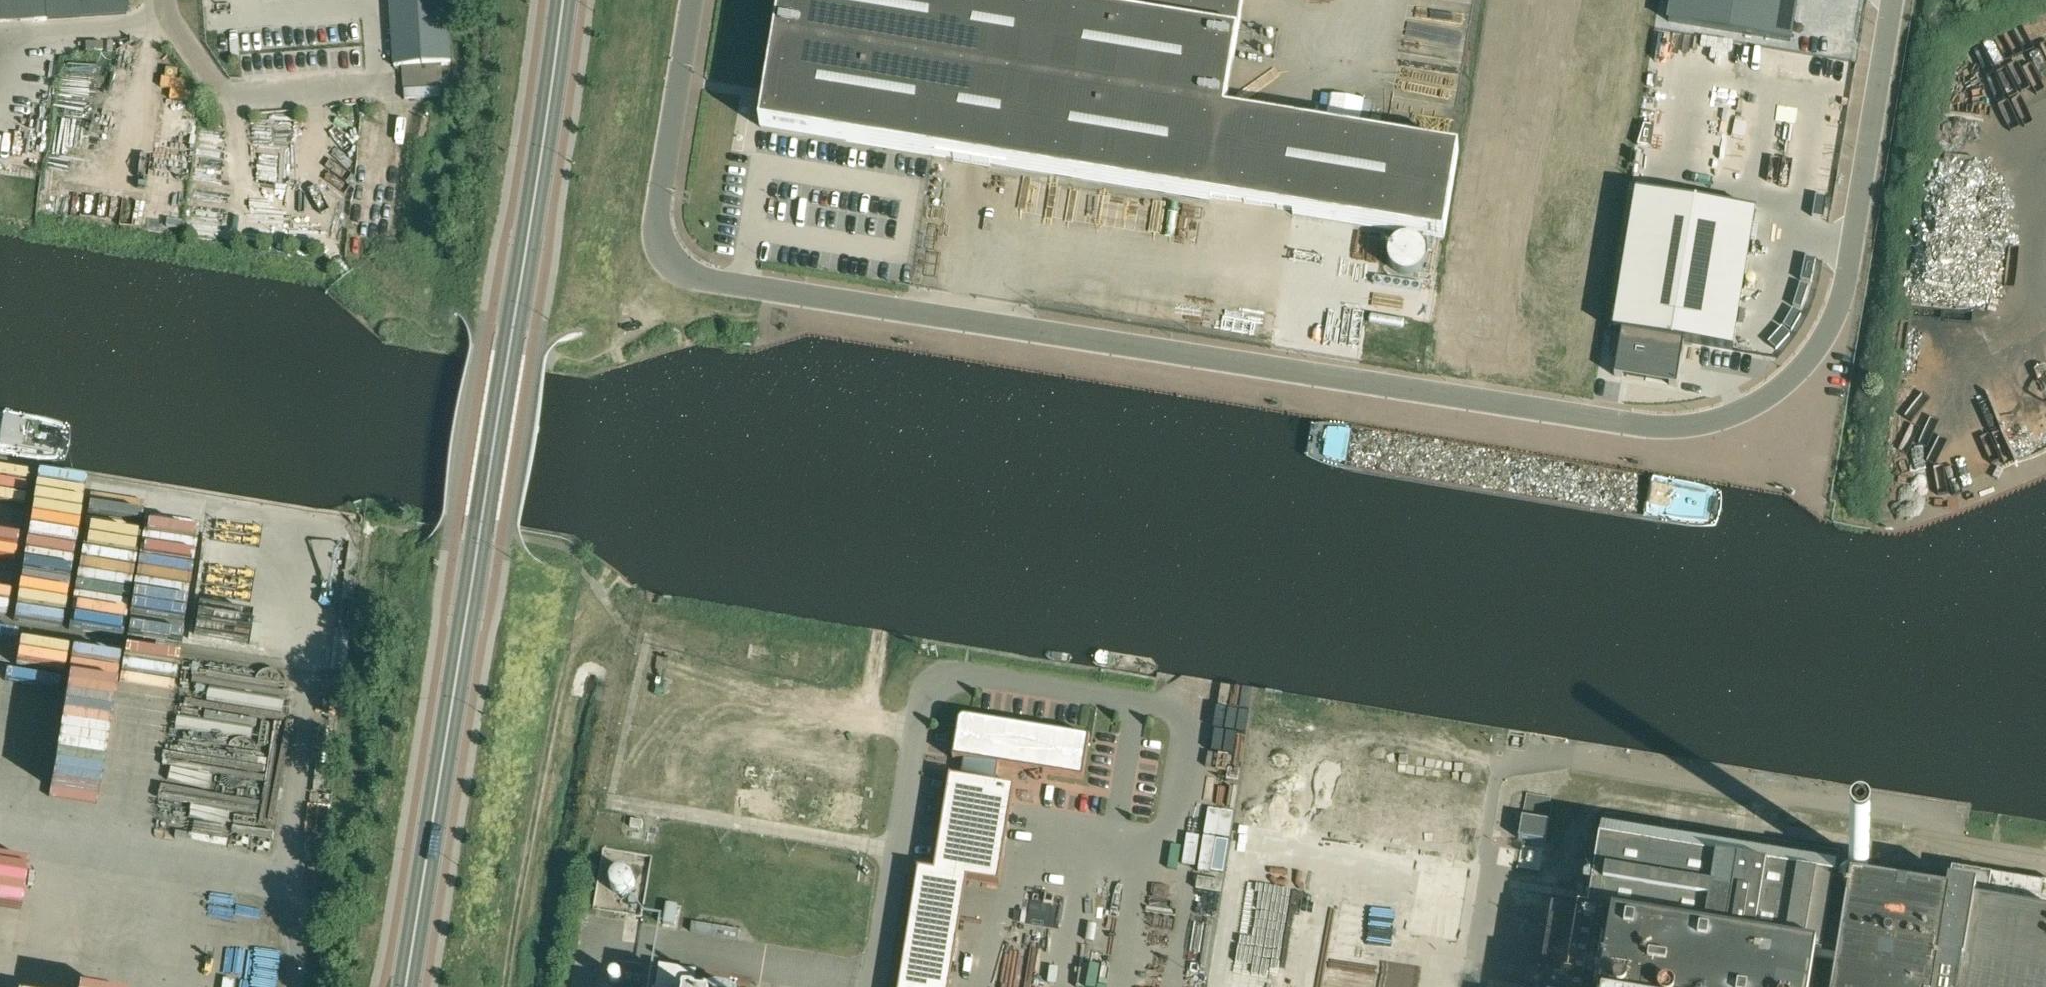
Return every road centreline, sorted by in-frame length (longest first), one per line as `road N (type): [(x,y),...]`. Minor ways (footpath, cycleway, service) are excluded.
road 1 (unclassified): [(691,0),(657,207),(658,236),(684,271),(1651,427),(1700,427),(1736,415),(1807,365),(1832,325),(1847,283),(1893,0)]
road 2 (secondary): [(408,986),(512,332)]
road 3 (secondary): [(563,0),(512,332)]

